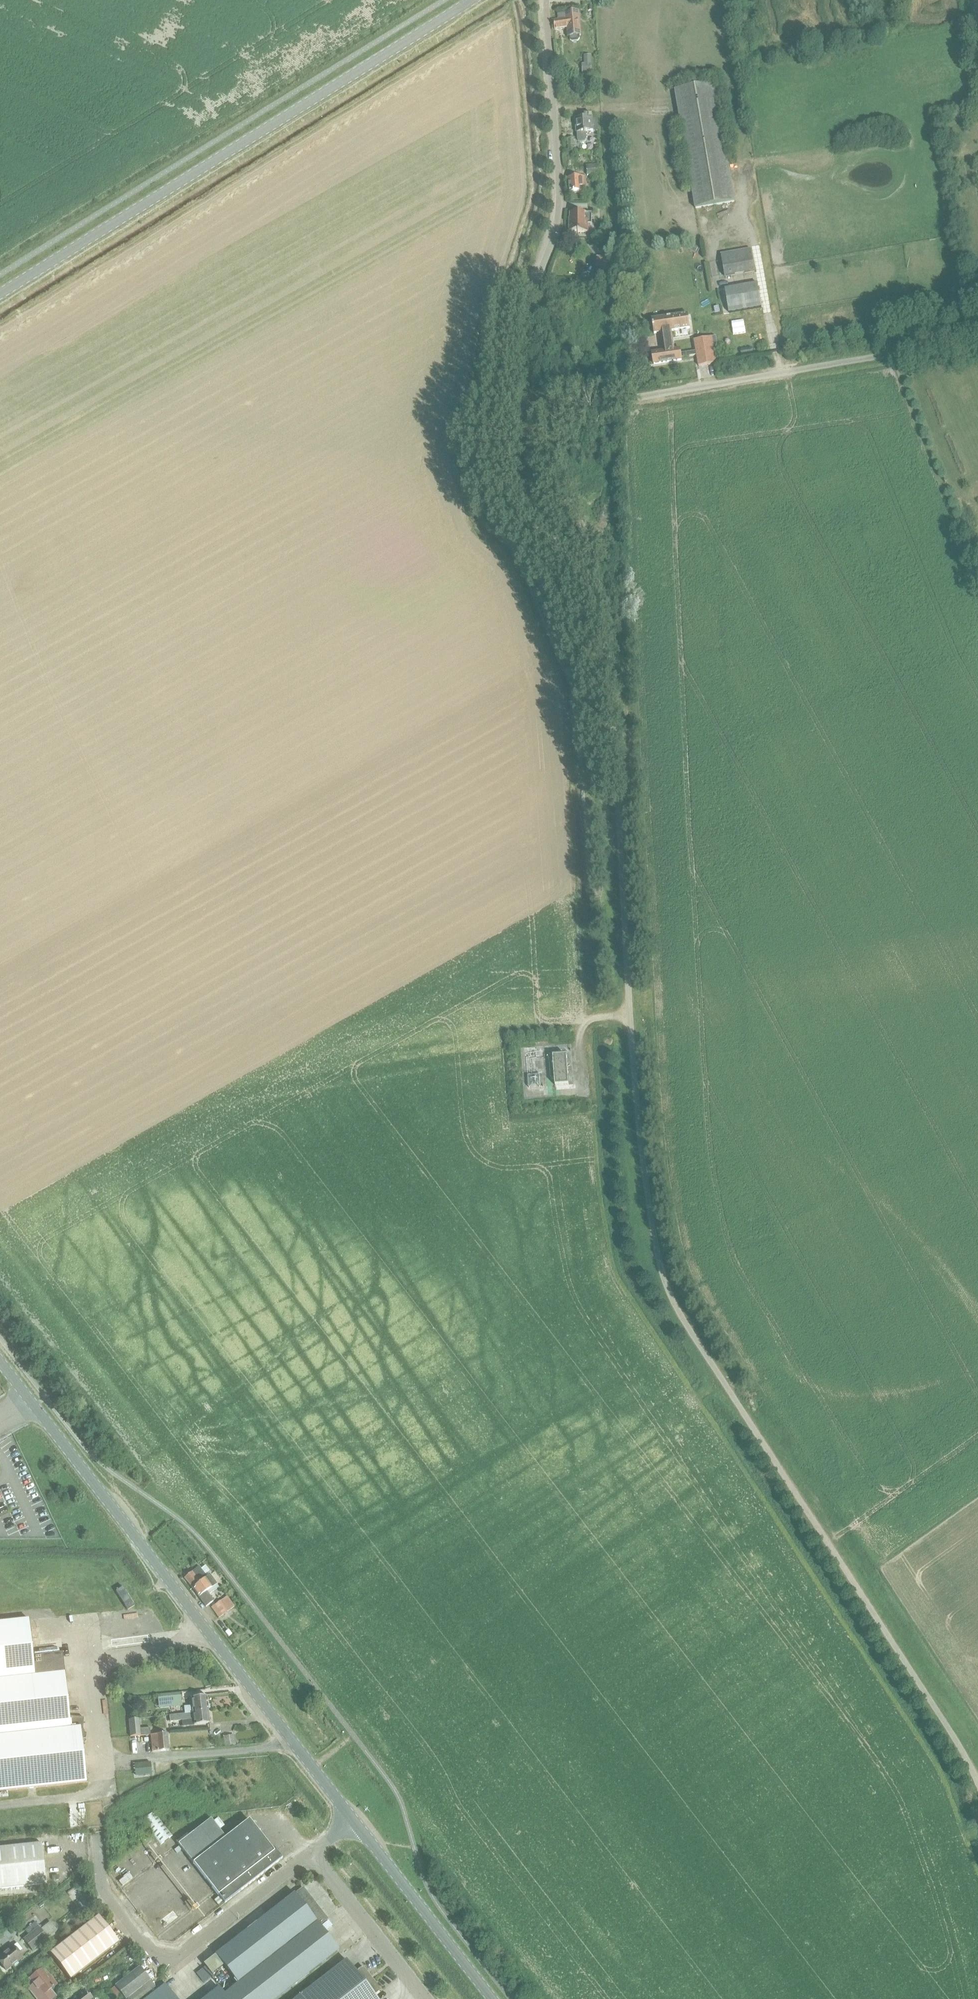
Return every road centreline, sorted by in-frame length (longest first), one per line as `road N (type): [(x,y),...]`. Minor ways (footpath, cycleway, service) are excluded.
road 1 (unclassified): [(977,1783),(666,1281),(640,1134),(607,644),(585,576),(522,503),(516,410)]
road 2 (secondary): [(353,1819),(0,1364)]
road 3 (secondary): [(0,304),(469,0)]
road 4 (unclassified): [(516,410),(977,340)]
road 5 (unclassified): [(516,410),(527,314),(559,215),(547,0)]
road 6 (unclassified): [(99,1835),(102,1885),(149,1948),(165,1957),(182,1955),(313,1851)]
road 7 (secondary): [(493,1998),(353,1819)]
road 8 (unclassified): [(427,1998),(313,1851)]

